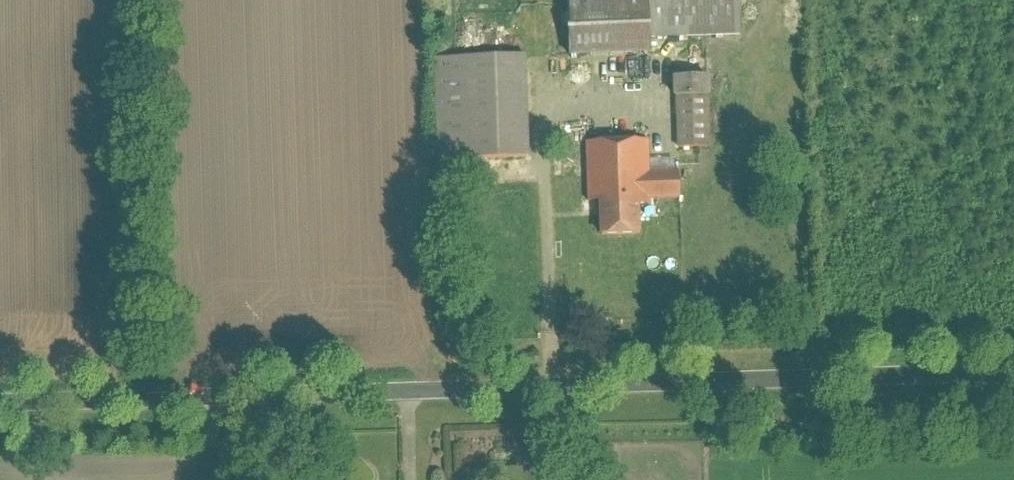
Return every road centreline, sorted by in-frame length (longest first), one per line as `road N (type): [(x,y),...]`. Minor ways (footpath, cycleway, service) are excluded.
road 1 (tertiary): [(1013,376),(0,405)]

